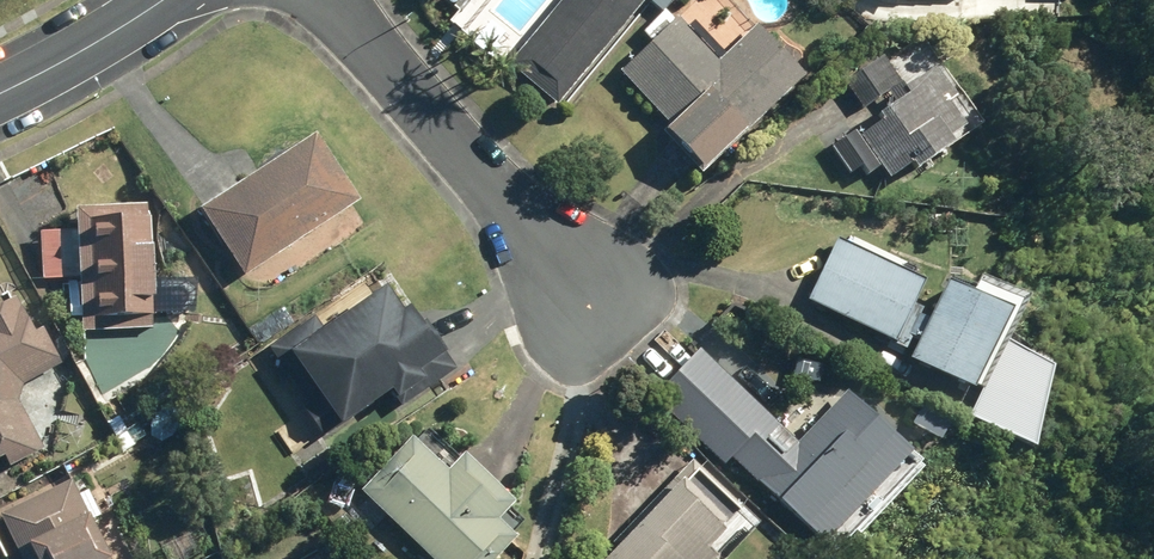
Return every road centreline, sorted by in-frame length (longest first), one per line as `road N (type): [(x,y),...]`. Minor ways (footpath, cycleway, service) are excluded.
road 1 (residential): [(327,0),(592,299)]
road 2 (tertiary): [(0,93),(160,0)]

